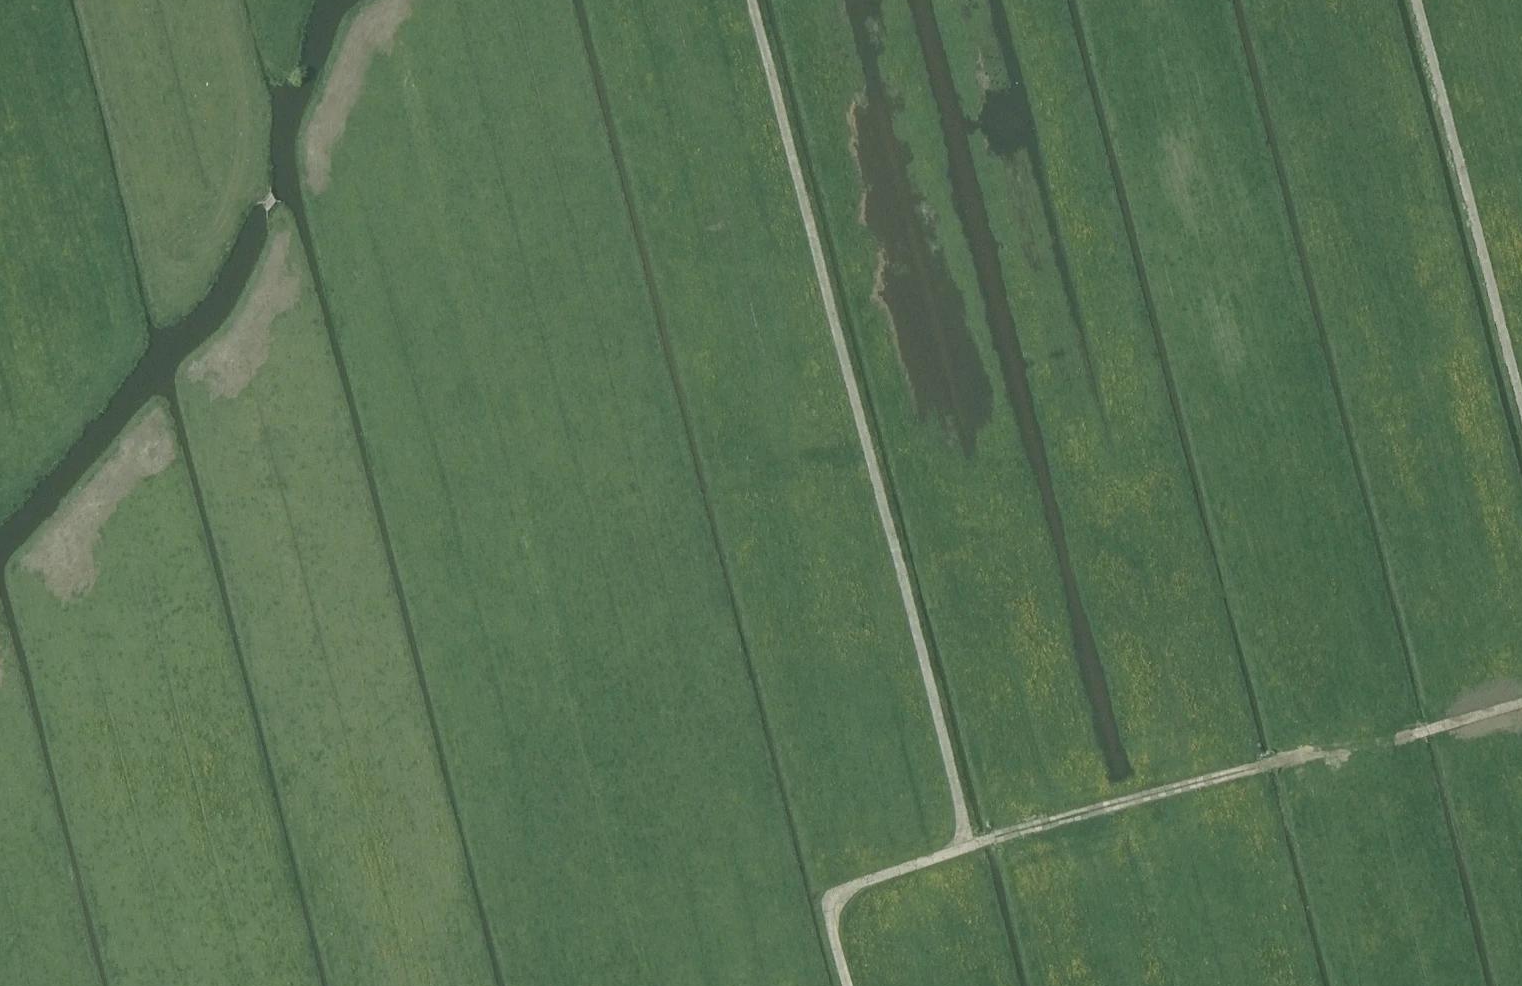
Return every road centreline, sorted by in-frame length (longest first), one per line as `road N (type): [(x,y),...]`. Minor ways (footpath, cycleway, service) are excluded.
road 1 (track): [(846,985),(832,905),(849,888),(969,848),(750,0)]
road 2 (track): [(1521,417),(1415,0)]

